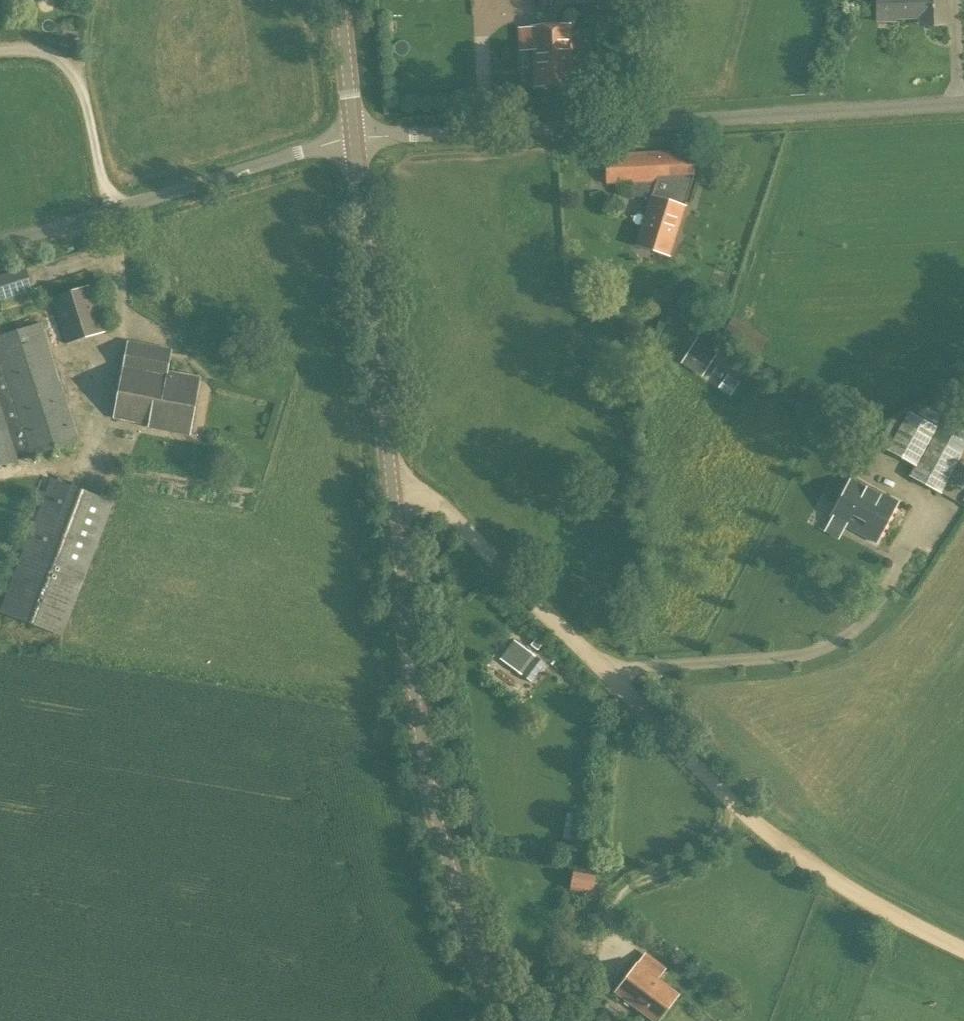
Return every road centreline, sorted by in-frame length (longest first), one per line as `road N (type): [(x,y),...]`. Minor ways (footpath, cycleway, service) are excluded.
road 1 (tertiary): [(494,1020),(442,859),(415,735),(356,138)]
road 2 (track): [(388,485),(438,503),(742,811),(819,874),(963,949)]
road 3 (unclassified): [(963,102),(356,138)]
road 4 (unclassified): [(356,138),(0,240)]
road 5 (tertiary): [(356,138),(341,0)]

